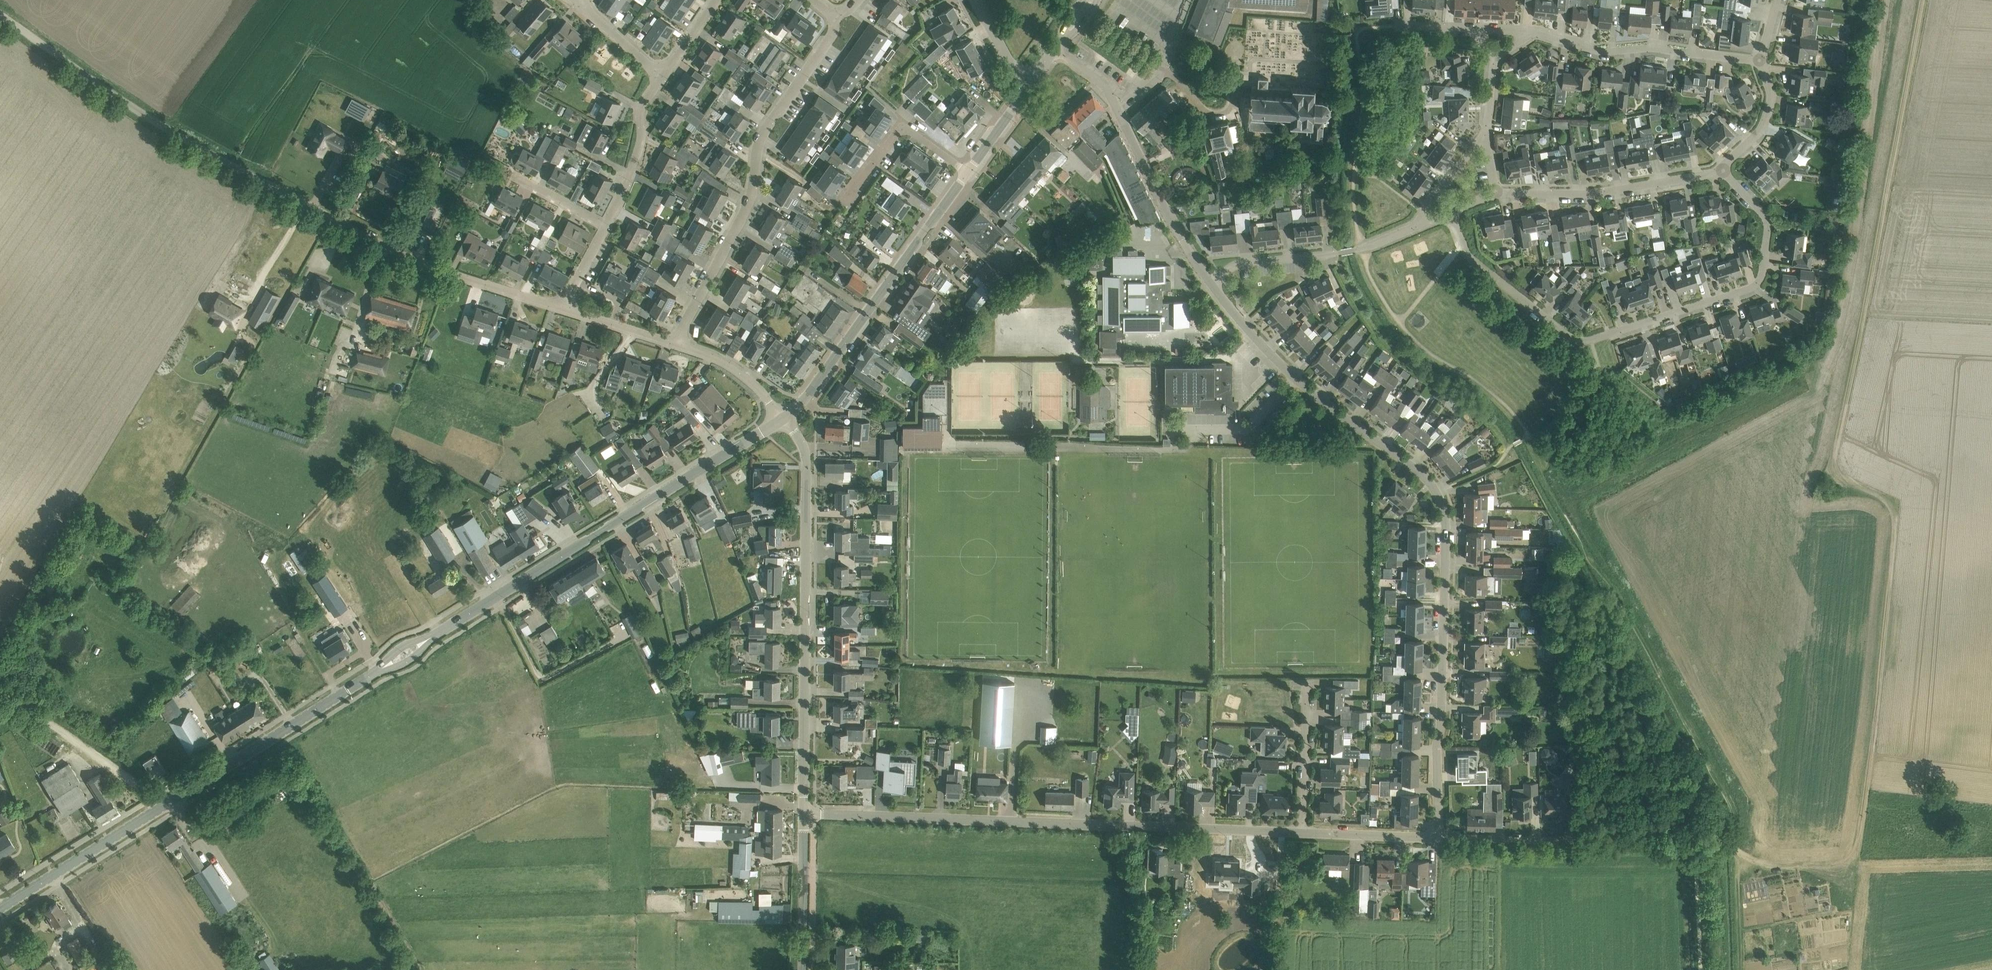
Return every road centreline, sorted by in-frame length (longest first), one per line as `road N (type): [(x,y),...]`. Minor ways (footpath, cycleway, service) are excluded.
road 1 (track): [(1856,882),(1897,497),(1884,487),(1843,488),(1834,469),(1927,0)]
road 2 (tertiary): [(0,909),(787,421)]
road 3 (residential): [(1439,832),(1442,501),(1418,471),(1321,402),(1213,285)]
road 4 (unclassified): [(567,309),(453,277),(257,183),(157,125),(0,11)]
road 5 (residential): [(1450,213),(1463,247),(1496,278),(1579,342),(1593,344),(1753,290),(1766,272),(1768,216),(1725,170)]
road 6 (residential): [(1303,826),(801,812)]
road 7 (track): [(1735,851),(1728,810),(1554,496),(1535,445)]
road 8 (unclassified): [(801,812),(807,464),(787,421)]
road 9 (residential): [(676,345),(752,194),(769,124),(843,26)]
road 10 (tertiary): [(787,421),(968,171)]
road 11 (residential): [(1213,285),(1161,203),(1117,108),(1059,50)]
road 12 (residential): [(1213,285),(1248,266),(1360,249),(1430,221)]
road 13 (residential): [(1499,194),(1620,193),(1725,170)]
road 14 (residential): [(1536,33),(1591,53),(1759,65)]
road 15 (track): [(166,806),(0,696)]
road 16 (residential): [(844,204),(906,121),(968,171)]
road 17 (residential): [(609,229),(659,79)]
road 18 (unclassified): [(800,969),(801,812)]
road 19 (residential): [(1579,840),(1439,832)]
road 20 (residential): [(1303,826),(1305,686)]
road 21 (unclassified): [(787,421),(731,367),(676,345)]
road 22 (residential): [(1439,832),(1303,826)]
road 23 (track): [(1735,851),(1760,871),(1857,863)]
road 24 (residential): [(1725,170),(1758,143),(1770,121),(1773,83),(1759,65)]
road 25 (residential): [(609,229),(498,167)]

